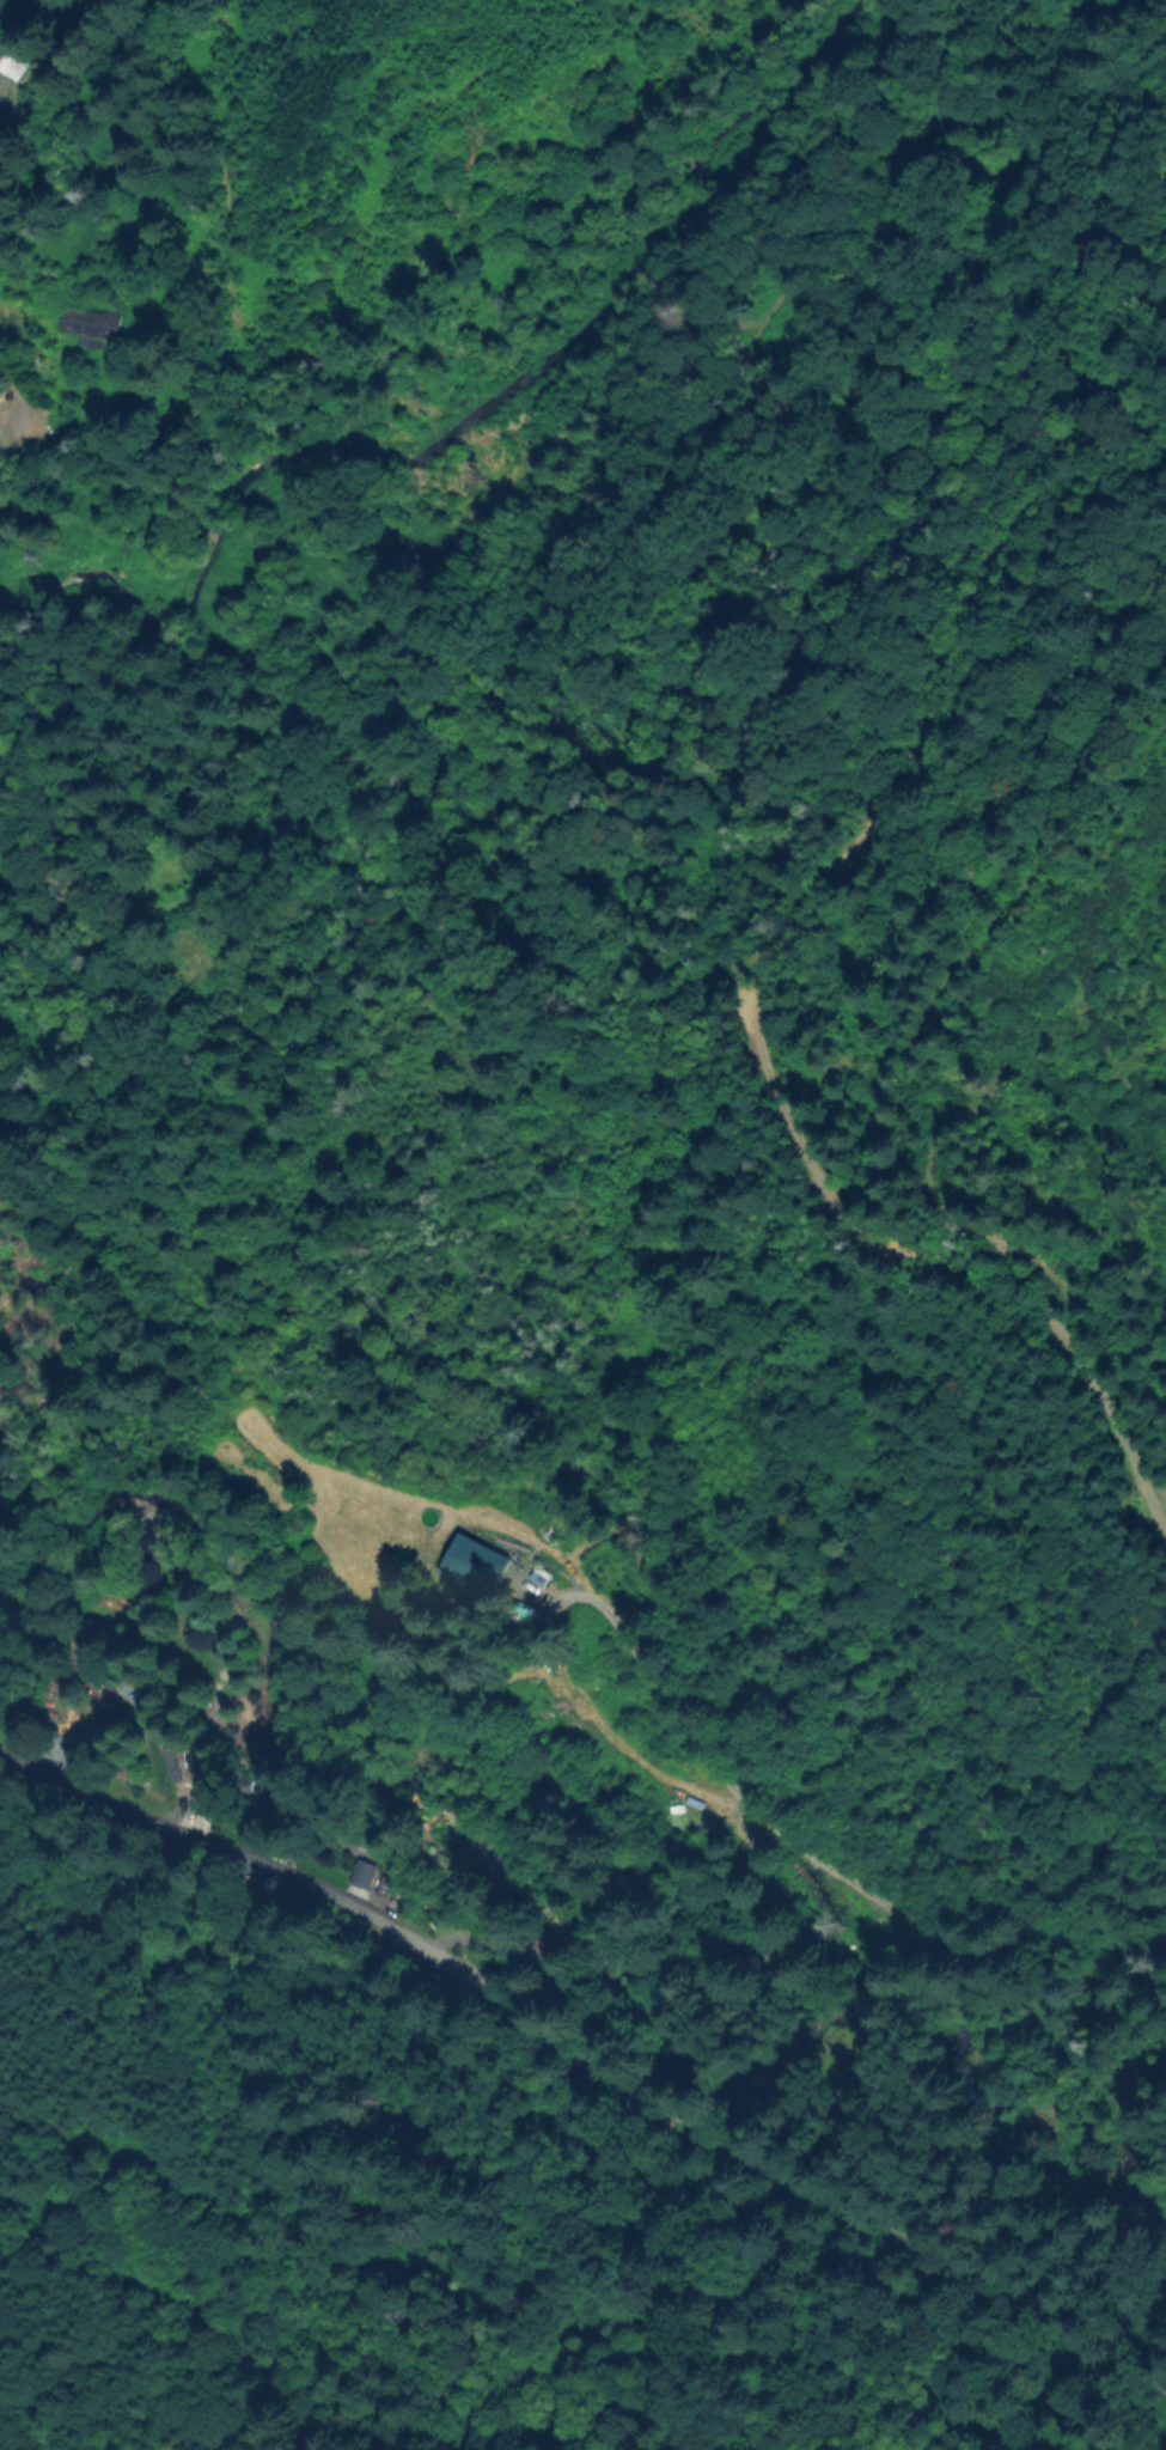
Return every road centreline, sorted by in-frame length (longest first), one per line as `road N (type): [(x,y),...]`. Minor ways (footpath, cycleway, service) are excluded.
road 1 (residential): [(478,1987),(334,1893),(0,1755)]
road 2 (residential): [(850,1948),(1113,1958),(1165,1930)]
road 3 (residential): [(0,177),(102,0)]

